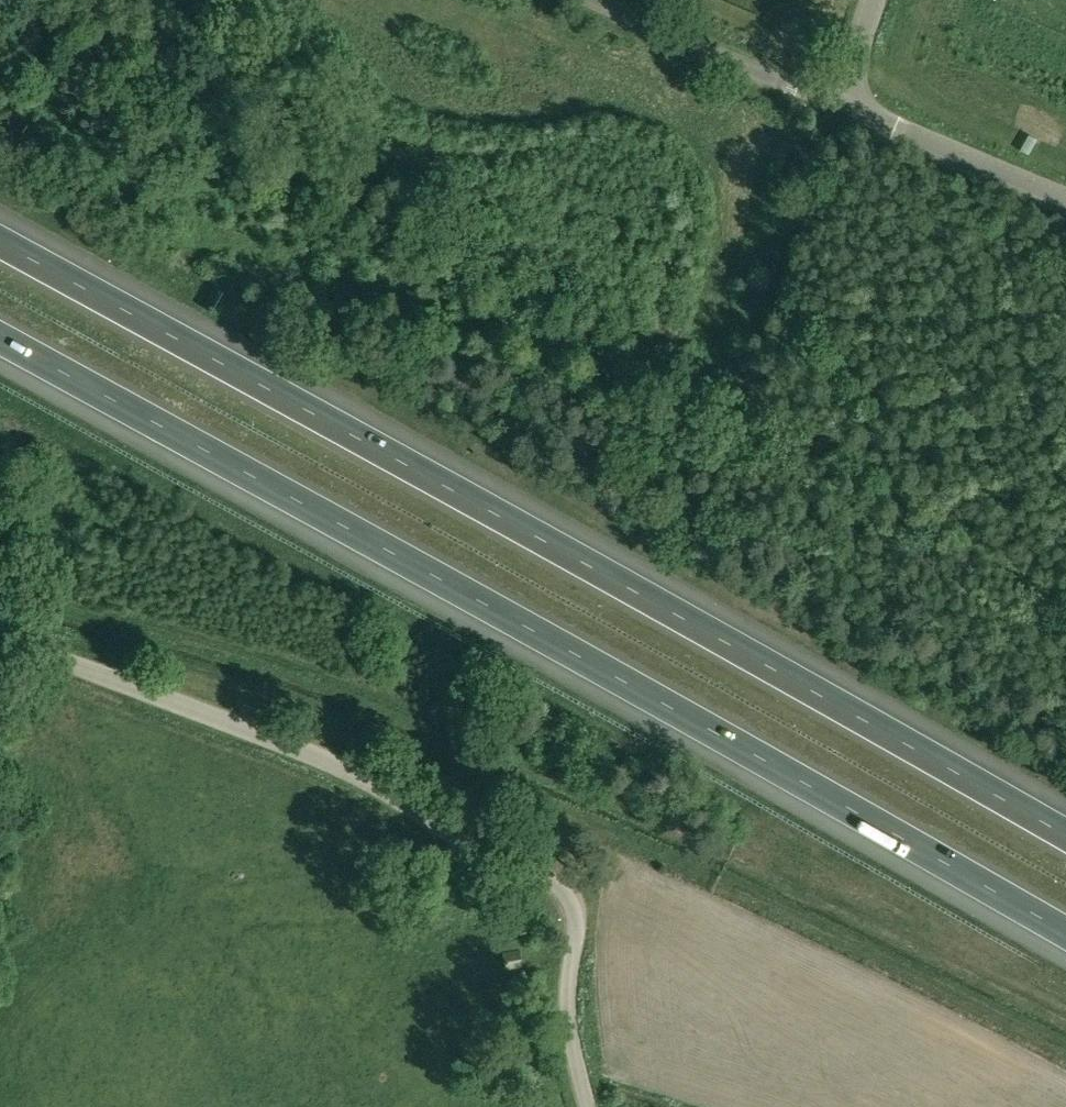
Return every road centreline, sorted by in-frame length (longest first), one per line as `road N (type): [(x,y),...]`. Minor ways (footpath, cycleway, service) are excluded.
road 1 (motorway): [(1065,838),(0,242)]
road 2 (motorway): [(0,340),(1065,932)]
road 3 (unclassified): [(591,1106),(572,1022),(579,913),(559,893),(377,782),(235,716),(101,661),(0,642)]
road 4 (track): [(856,98),(779,382)]
road 5 (unclassified): [(856,98),(798,89),(590,0)]
road 6 (unclassified): [(1065,202),(882,122),(856,98)]

